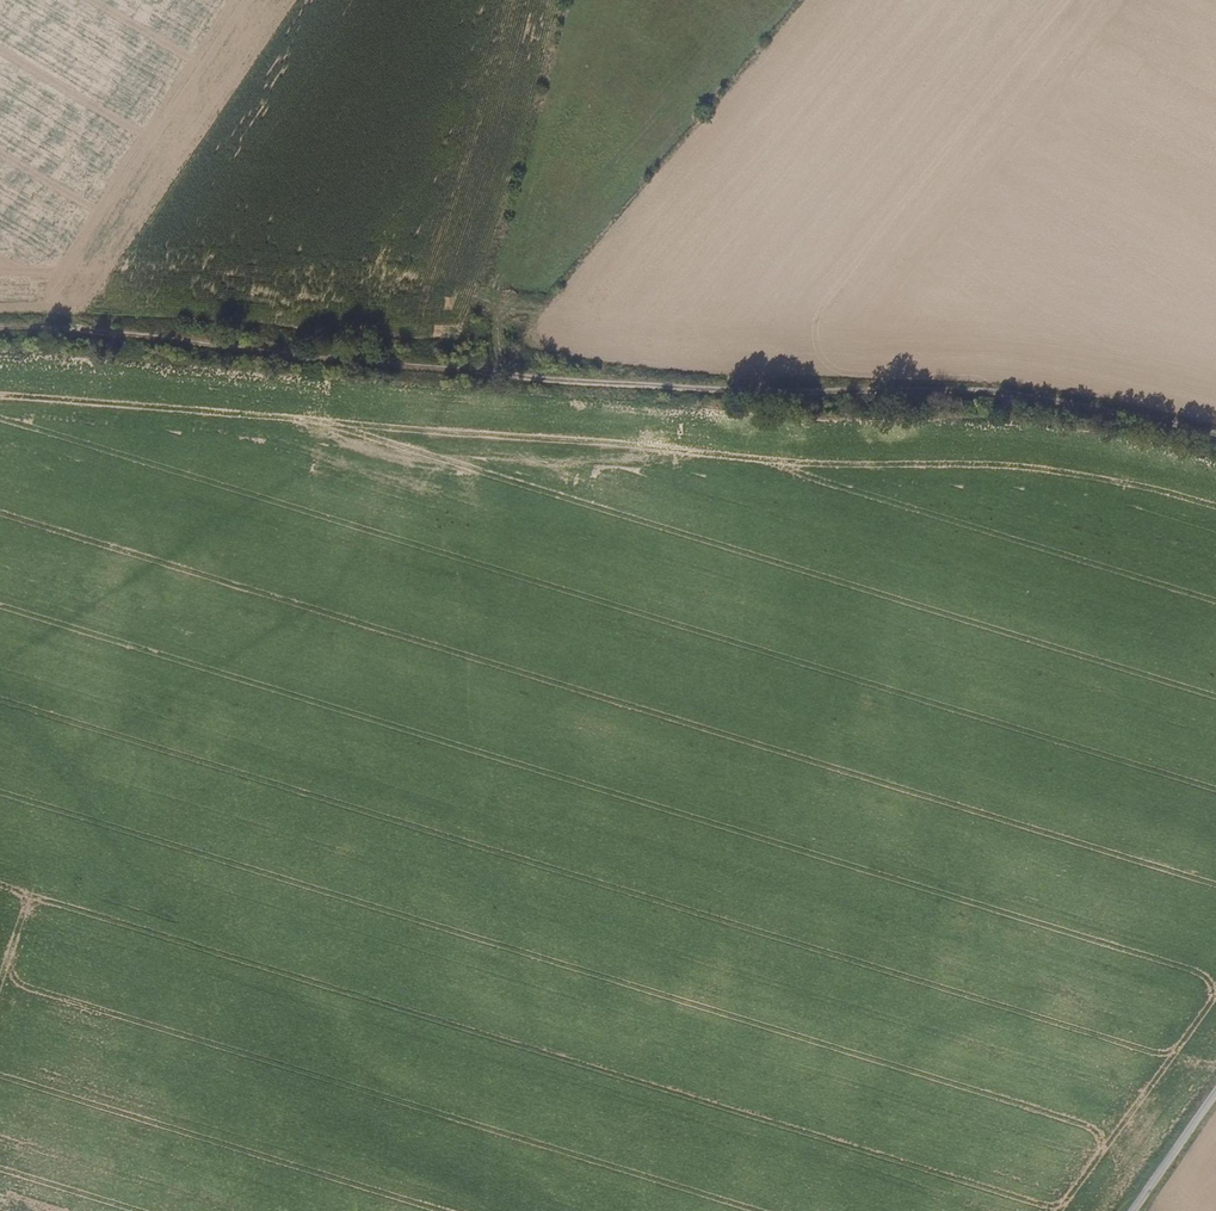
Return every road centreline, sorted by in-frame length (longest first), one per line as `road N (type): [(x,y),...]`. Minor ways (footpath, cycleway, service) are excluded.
road 1 (track): [(0,328),(89,326),(551,377),(999,389),(1215,434)]
road 2 (unclassified): [(1215,1086),(1128,1210)]

